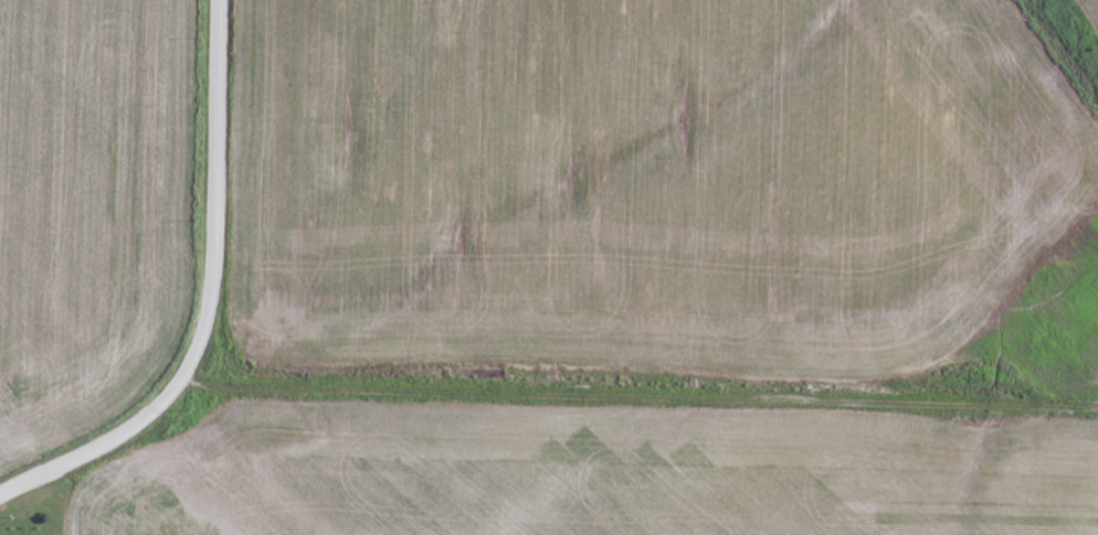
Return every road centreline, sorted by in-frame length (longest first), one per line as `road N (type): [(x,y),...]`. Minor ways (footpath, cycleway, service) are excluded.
road 1 (residential): [(0,493),(125,428),(162,399),(202,330),(211,291),(218,0)]

